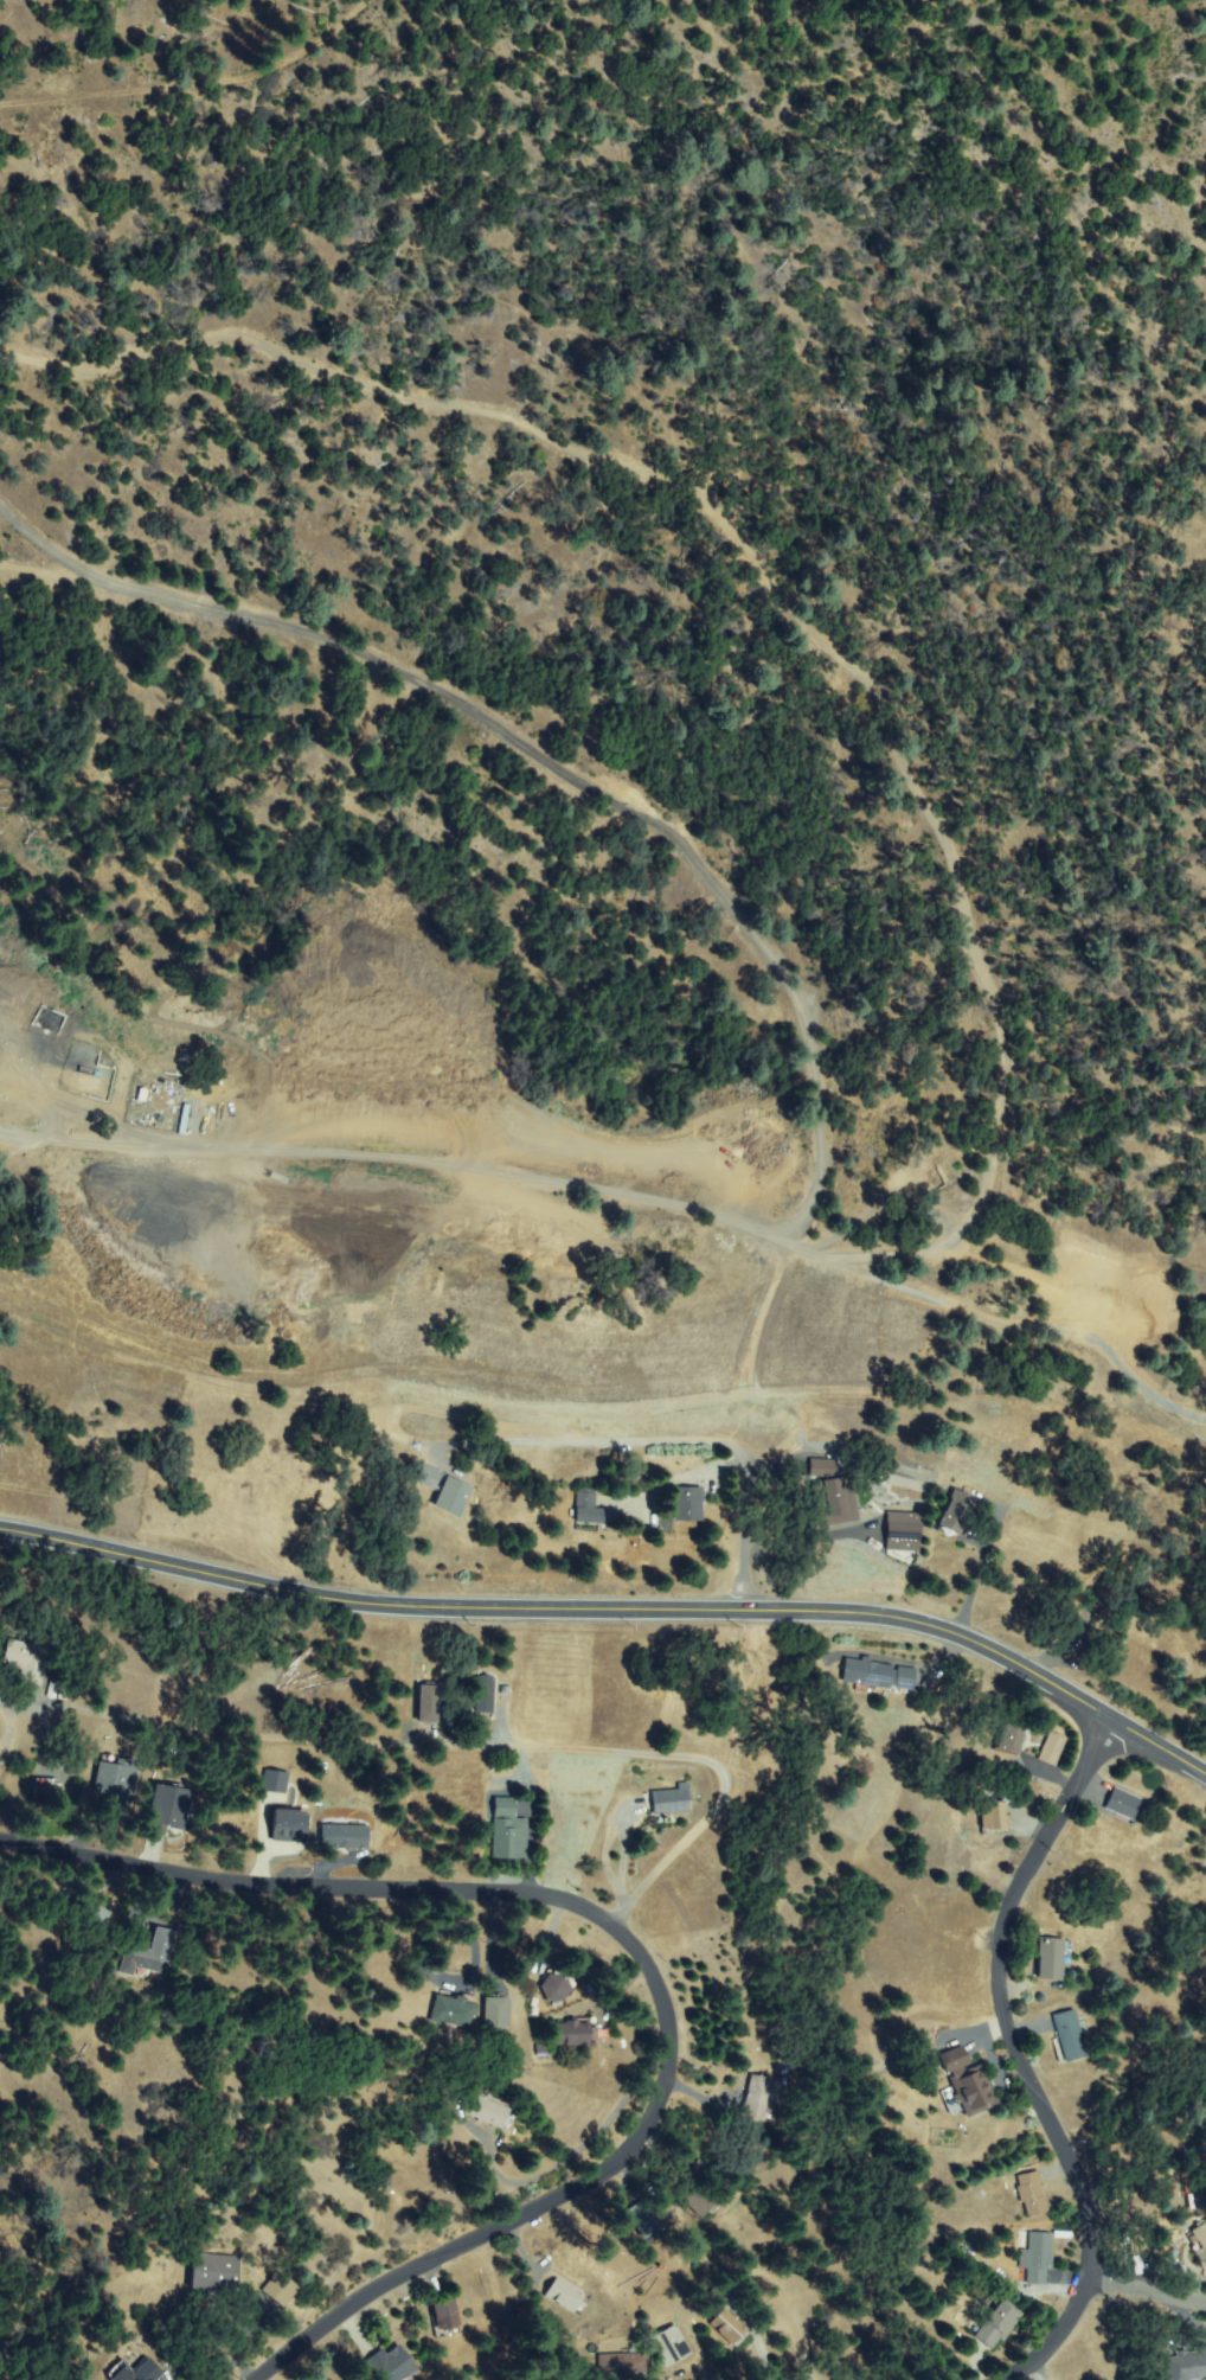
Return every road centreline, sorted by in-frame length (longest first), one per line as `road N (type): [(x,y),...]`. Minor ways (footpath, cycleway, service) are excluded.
road 1 (residential): [(746,1612),(740,1446),(744,1390),(765,1303),(796,1250),(926,1247),(957,1237),(982,1209),(1011,1055),(1008,1028),(977,885),(943,817),(846,663),(701,487),(365,383),(252,335),(86,369),(0,345)]
road 2 (residential): [(258,2379),(392,2283),(616,2164),(662,2100),(671,2036),(659,1988),(602,1917),(549,1894),(201,1882),(0,1841)]
road 3 (residential): [(1205,1777),(1013,1662),(904,1621),(370,1604),(0,1529)]
road 4 (residential): [(0,568),(129,581),(389,655),(660,823),(700,856),(777,958),(807,1026),(825,1163),(796,1250)]
road 5 (residential): [(796,1250),(703,1210),(489,1172),(0,1131)]
road 6 (residential): [(1102,1716),(1014,1892),(1000,1947),(1006,2020),(1080,2184),(1091,2278),(1057,2336),(999,2379)]
road 7 (residential): [(363,0),(301,58),(277,69),(0,105)]
road 8 (residential): [(972,0),(877,60),(814,79),(787,77),(737,51),(693,0)]
road 9 (residential): [(1205,245),(1162,154),(1180,108),(1205,76)]

